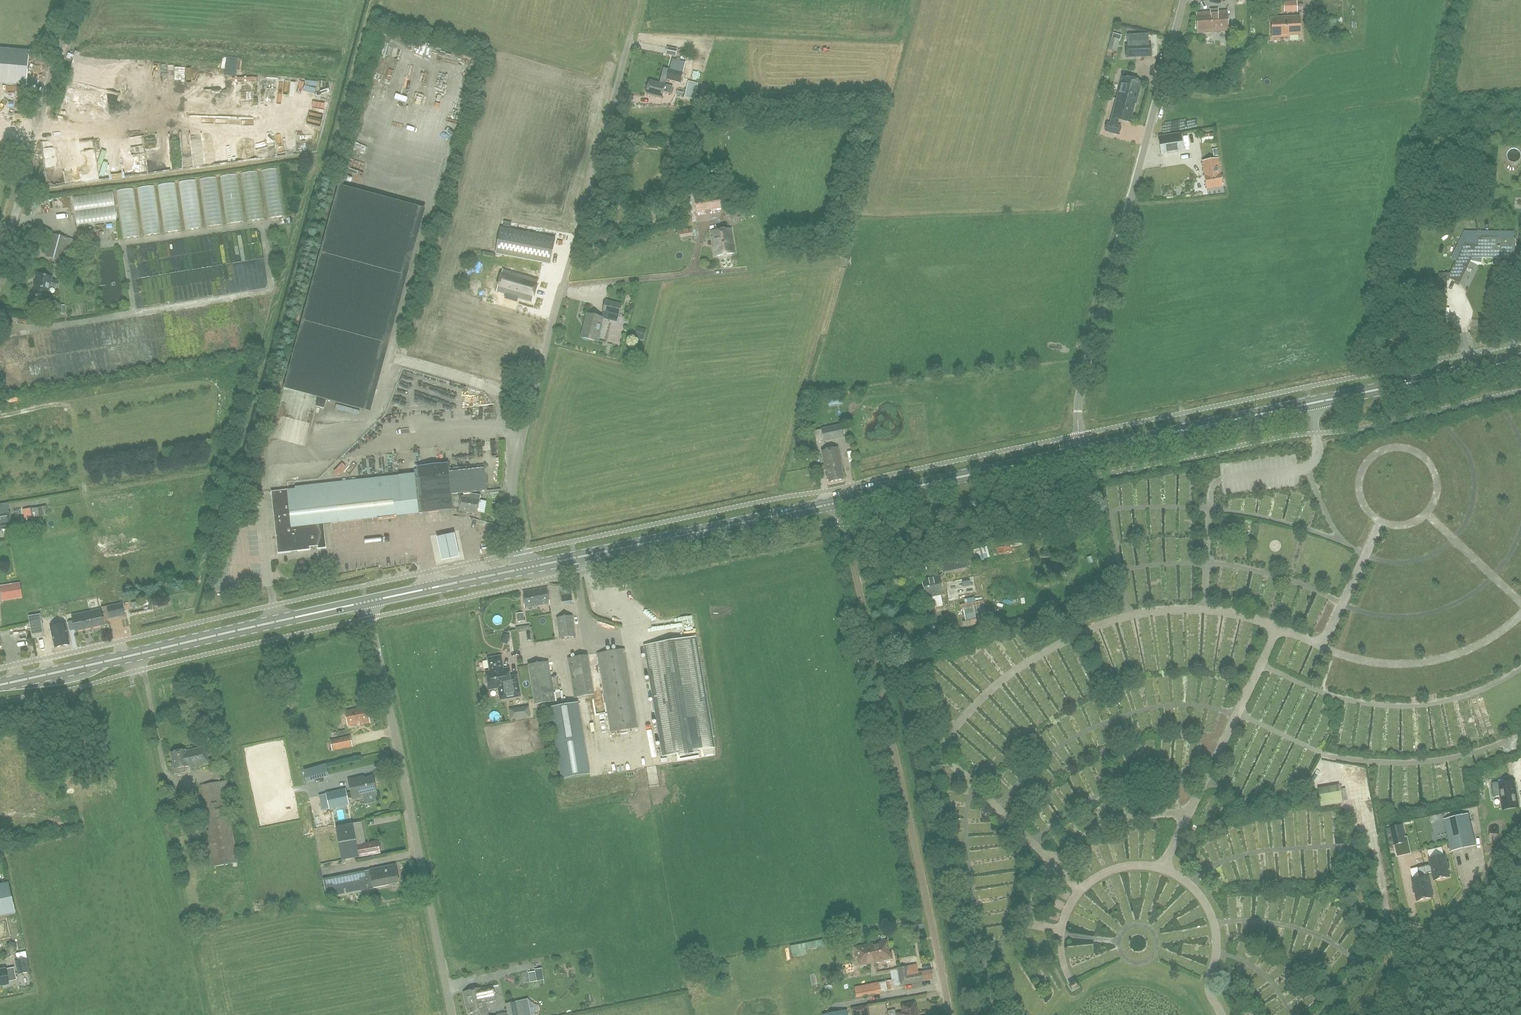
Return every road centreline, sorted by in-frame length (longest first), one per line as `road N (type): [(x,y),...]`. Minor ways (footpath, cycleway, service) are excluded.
road 1 (unclassified): [(526,568),(514,488),(517,451),(630,24)]
road 2 (unclassified): [(950,1014),(841,502)]
road 3 (unclassified): [(1081,453),(1081,387),(1183,0)]
road 4 (primary): [(1081,453),(1520,360)]
road 5 (unclassified): [(452,1014),(366,602)]
road 6 (primary): [(0,685),(366,602)]
road 7 (primary): [(526,568),(841,502)]
road 8 (unclassified): [(8,251),(72,0)]
road 9 (primary): [(841,502),(1081,453)]
road 10 (unclassified): [(1367,1014),(1520,827)]
road 11 (primary): [(366,602),(526,568)]

